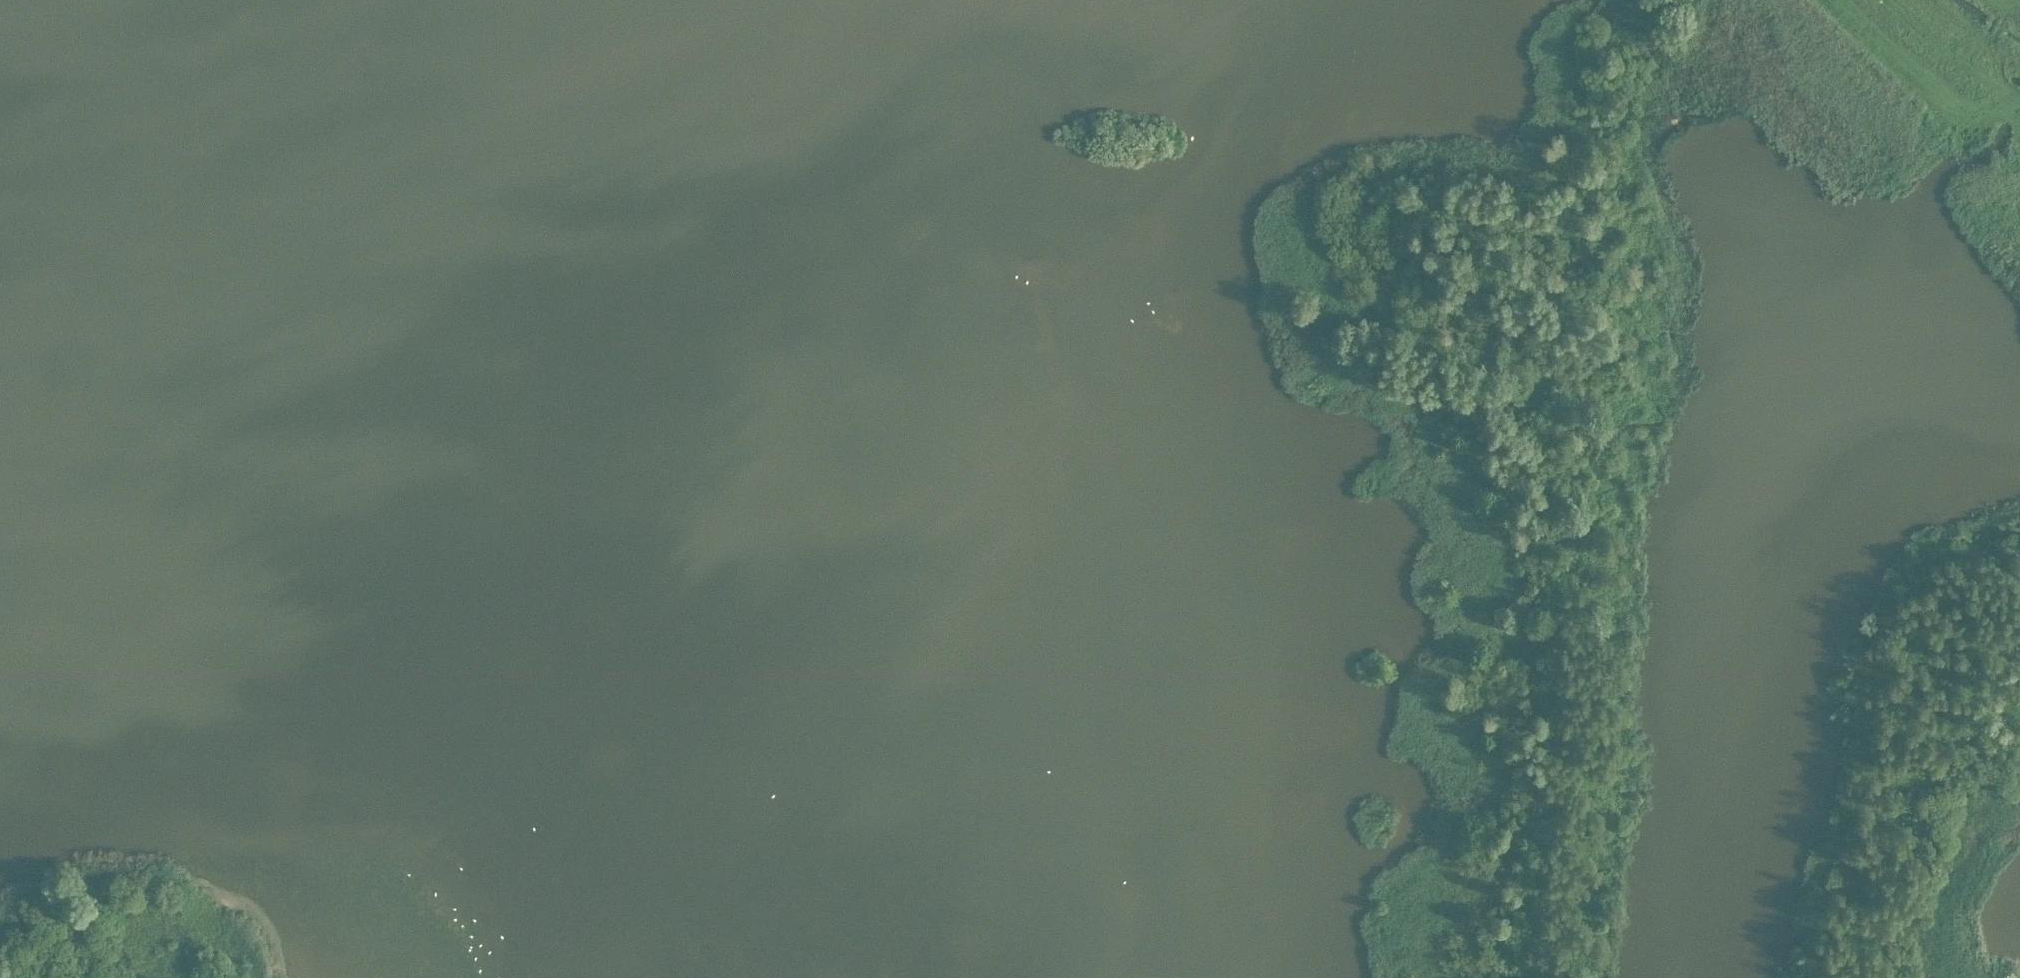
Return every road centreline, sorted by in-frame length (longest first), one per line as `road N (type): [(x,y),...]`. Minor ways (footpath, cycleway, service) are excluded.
road 1 (track): [(2019,95),(1936,49),(1889,0)]

